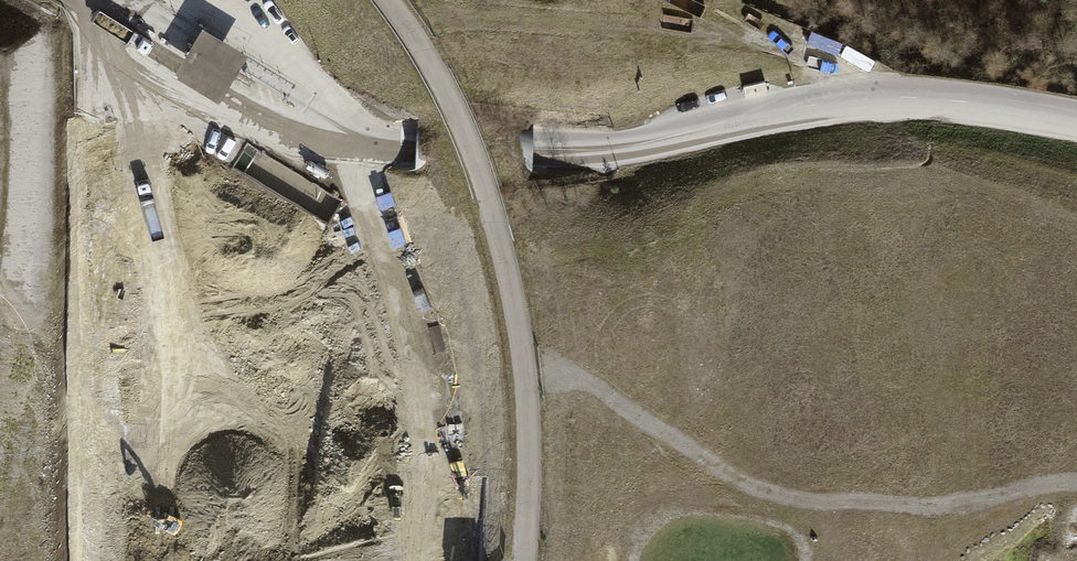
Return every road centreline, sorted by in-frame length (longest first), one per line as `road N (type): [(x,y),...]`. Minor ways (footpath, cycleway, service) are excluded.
road 1 (residential): [(115,0),(293,113),(418,143),(620,153),(733,115),(846,100),(921,98),(1076,120)]
road 2 (unclassified): [(387,0),(424,46),(471,143),(514,299),(531,452),(527,560)]
road 3 (track): [(864,99),(852,69),(775,38),(440,17)]

